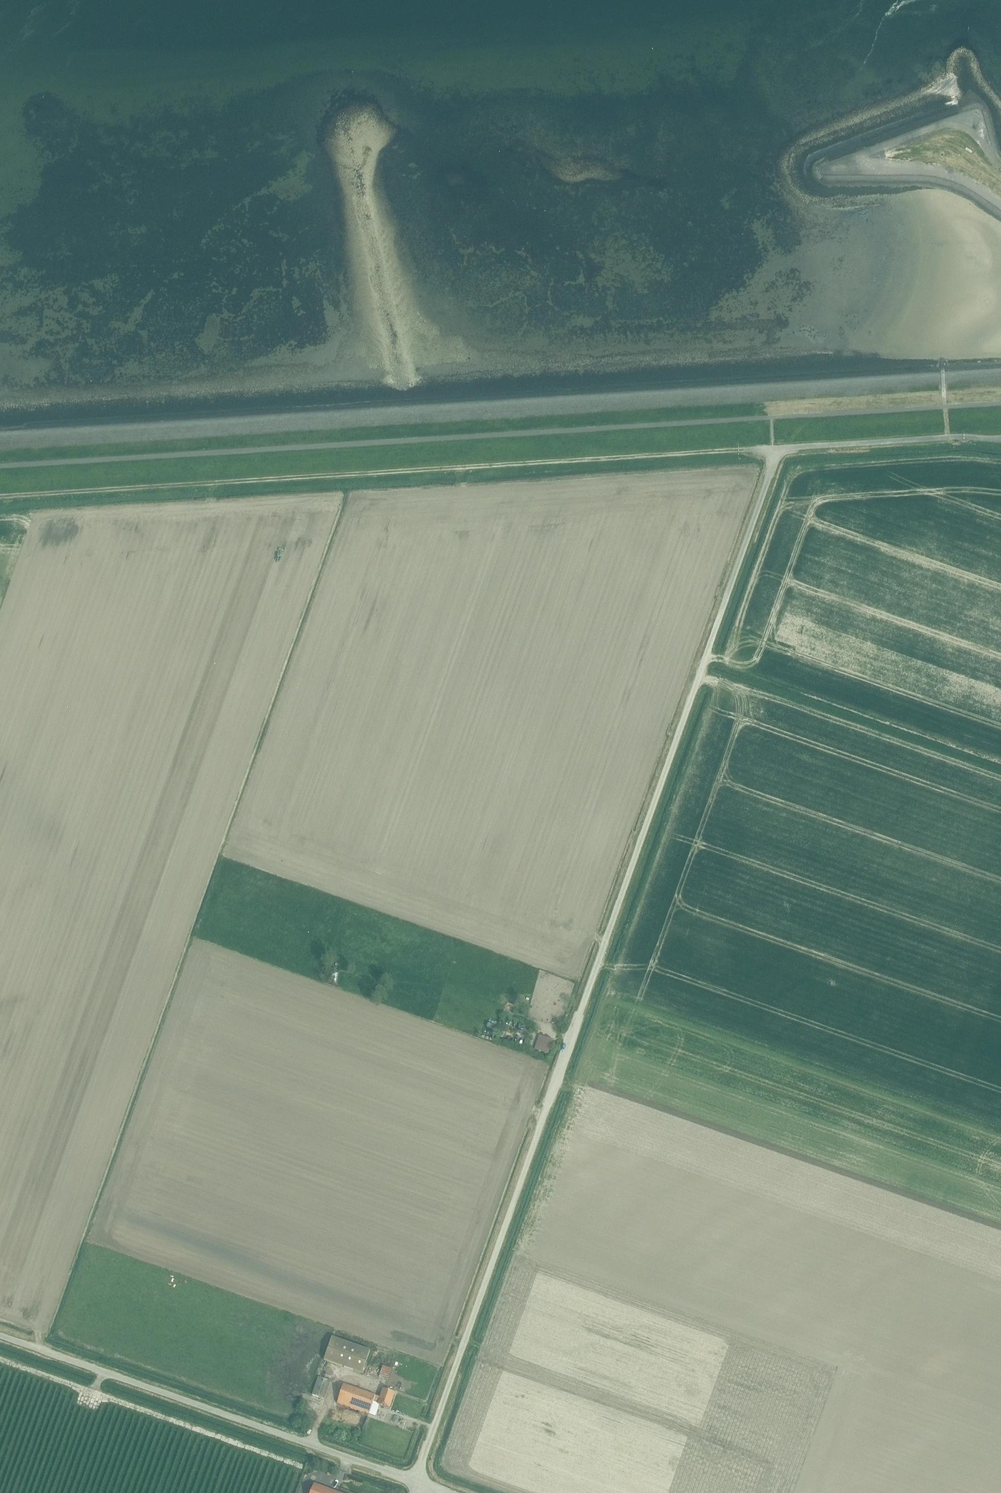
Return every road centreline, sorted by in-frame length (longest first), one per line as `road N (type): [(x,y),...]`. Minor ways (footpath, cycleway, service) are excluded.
road 1 (unclassified): [(418,1483),(779,449)]
road 2 (unclassified): [(0,497),(779,449)]
road 3 (unclassified): [(418,1483),(0,1336)]
road 4 (unclassified): [(965,437),(779,449)]

